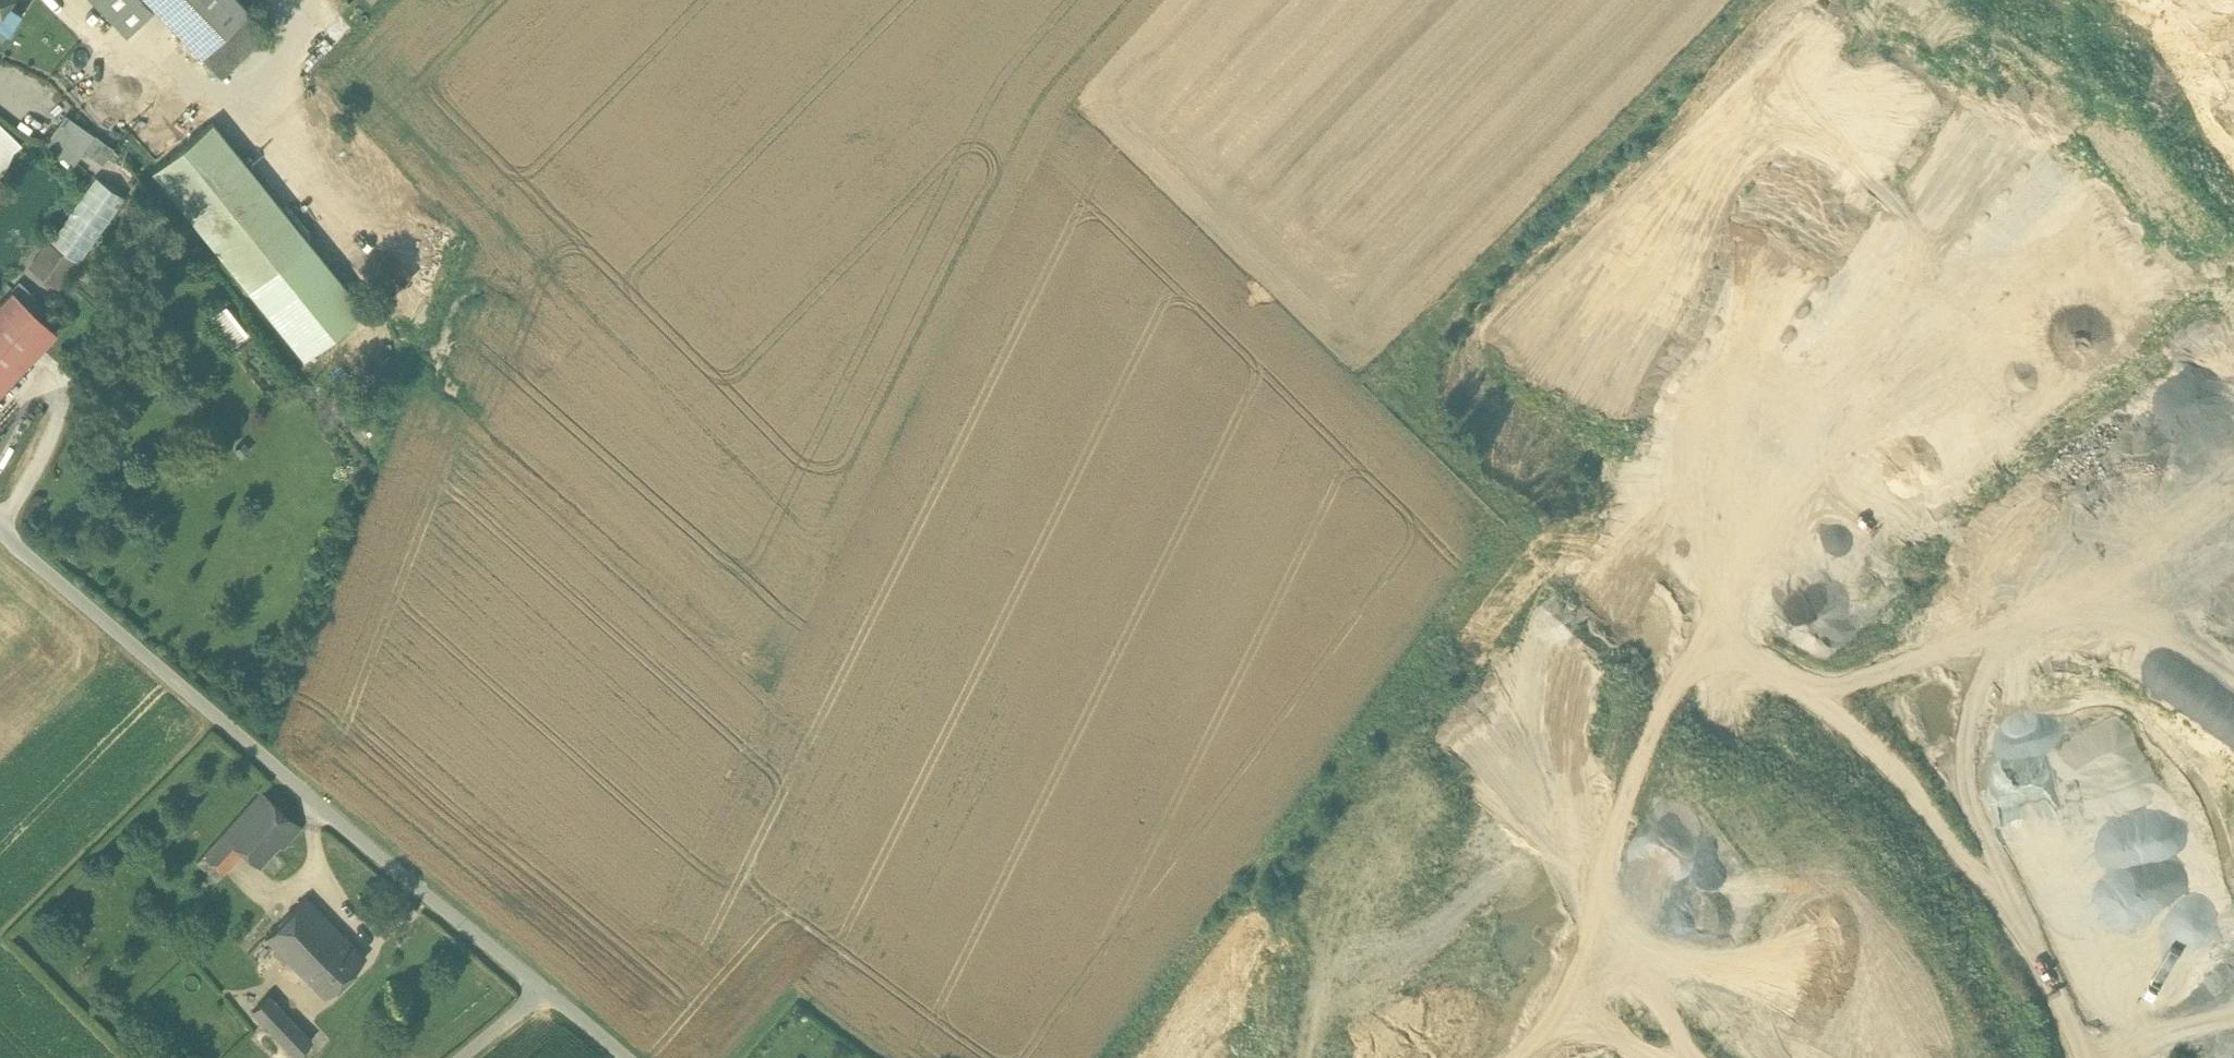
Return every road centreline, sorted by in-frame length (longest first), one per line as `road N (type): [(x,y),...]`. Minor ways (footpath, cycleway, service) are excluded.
road 1 (unclassified): [(0,530),(623,1057)]

